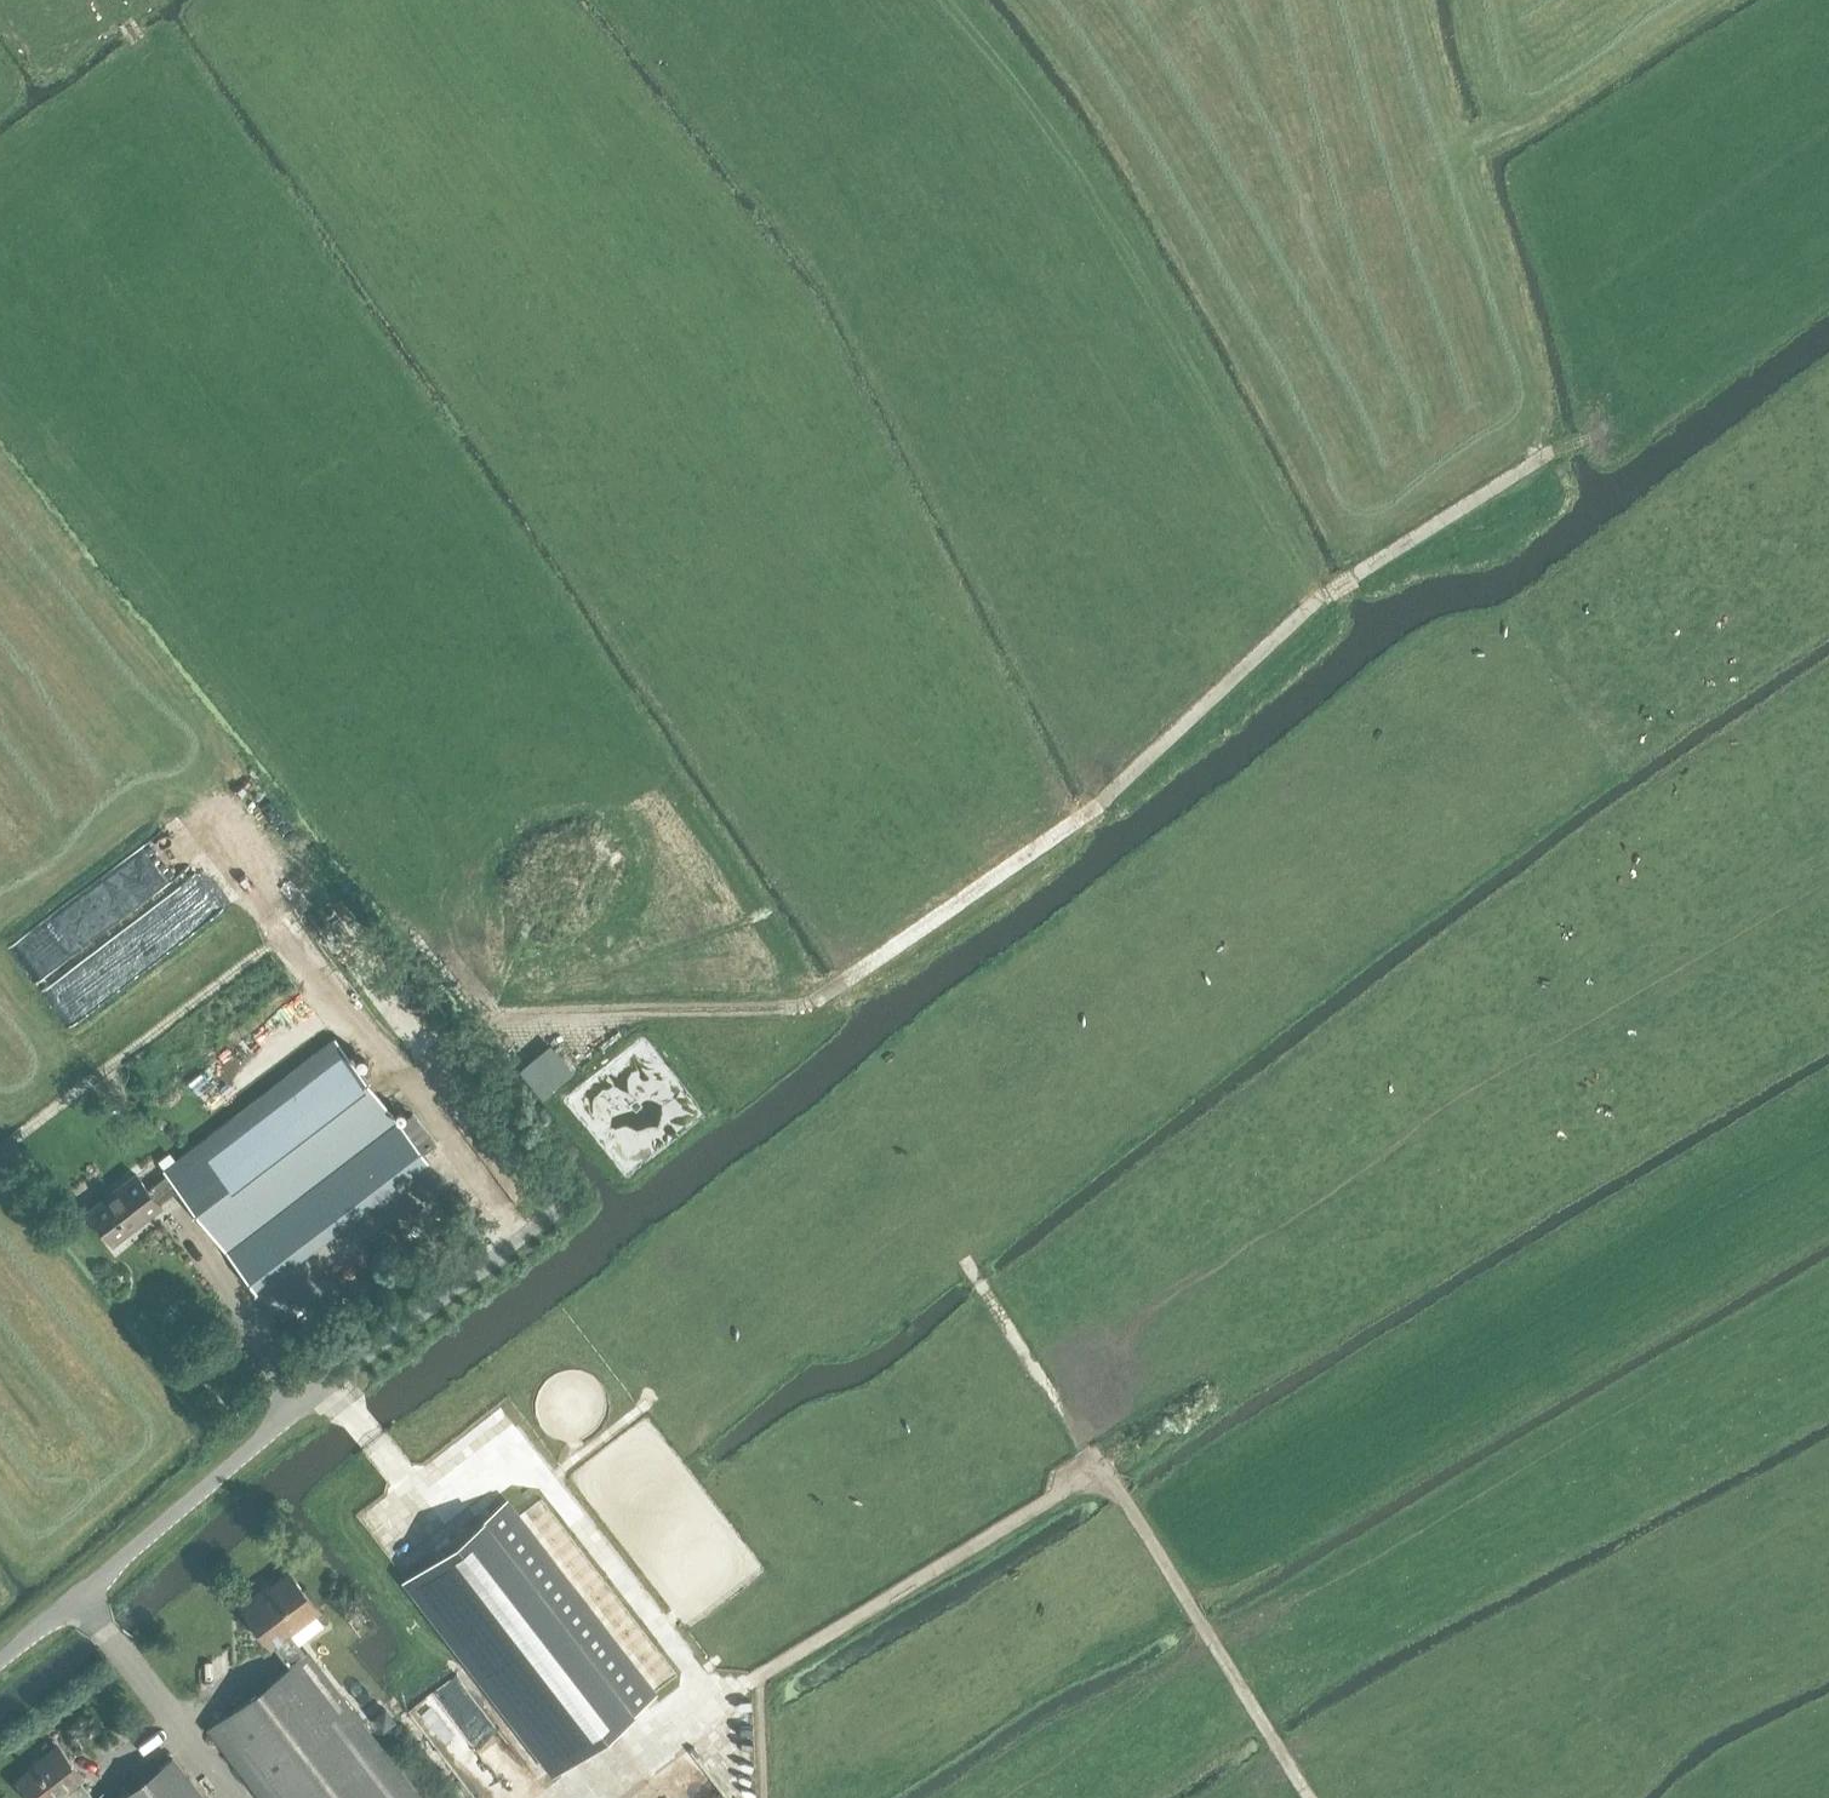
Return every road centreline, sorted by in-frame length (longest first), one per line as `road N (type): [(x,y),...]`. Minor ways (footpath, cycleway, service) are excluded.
road 1 (unclassified): [(0,1660),(328,1381),(570,1204)]
road 2 (track): [(1101,1471),(568,1797)]
road 3 (track): [(1101,1471),(1134,1507),(1312,1797)]
road 4 (track): [(968,1260),(1101,1471)]

